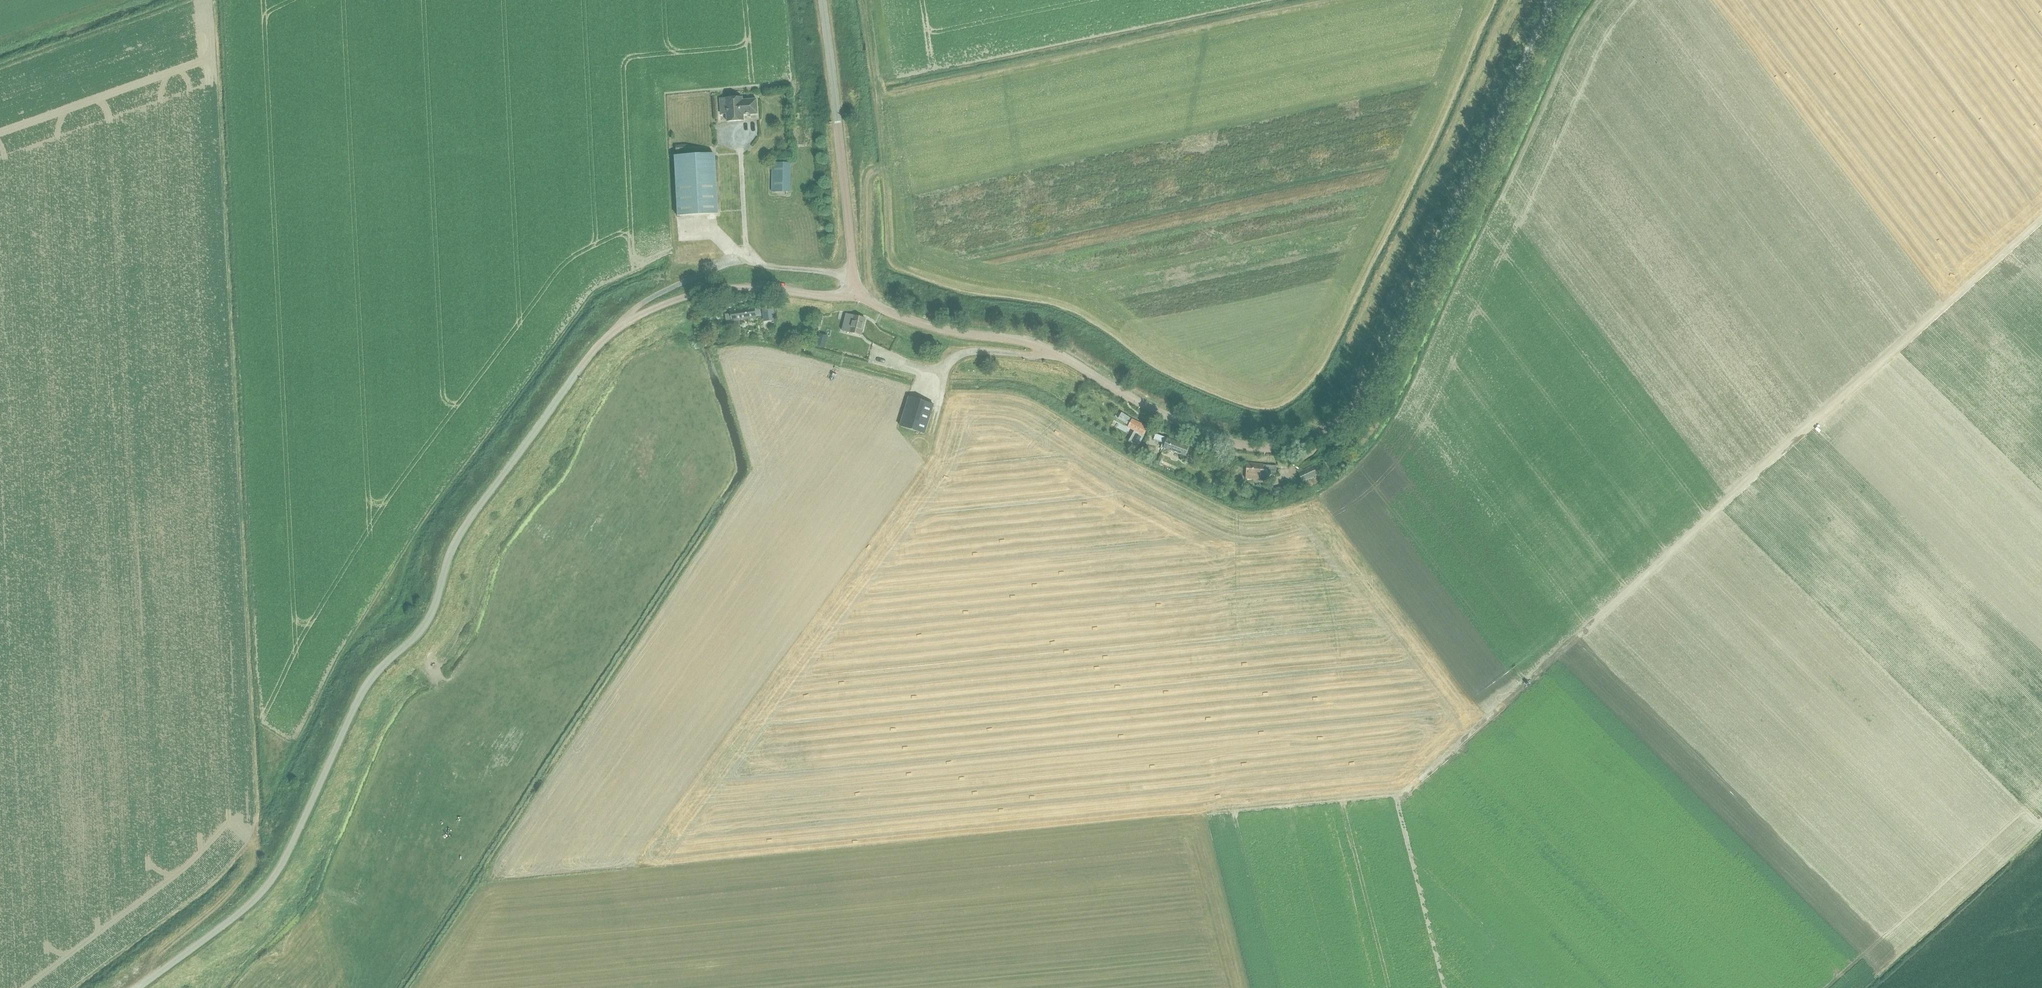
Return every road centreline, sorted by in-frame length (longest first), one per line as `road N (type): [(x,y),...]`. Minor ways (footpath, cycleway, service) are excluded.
road 1 (tertiary): [(140,987),(261,897),(364,688),(425,627),(466,523),(623,325),(706,291),(853,296)]
road 2 (tertiary): [(853,296),(941,329),(1057,352),(1240,446),(1277,447),(1317,435),(1364,390),(1556,0)]
road 3 (track): [(1405,794),(2041,220)]
road 4 (tertiary): [(853,296),(826,0)]

